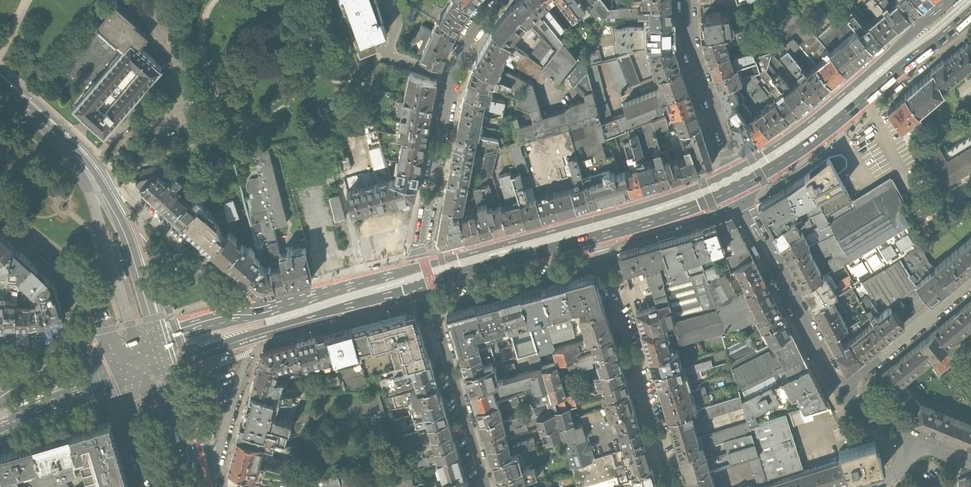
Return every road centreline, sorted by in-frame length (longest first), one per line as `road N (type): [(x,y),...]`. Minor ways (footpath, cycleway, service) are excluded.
road 1 (residential): [(498,0),(473,32),(451,86),(418,245),(424,277)]
road 2 (residential): [(671,486),(596,230)]
road 3 (residential): [(734,181),(843,390)]
road 4 (primary): [(734,181),(789,150),(919,44)]
road 5 (residential): [(424,277),(487,486)]
road 6 (primary): [(130,238),(92,166),(0,79)]
road 7 (primary): [(0,211),(83,288),(120,365)]
road 8 (residential): [(734,181),(694,58),(686,0)]
road 9 (primary): [(424,277),(596,230)]
road 10 (residential): [(970,283),(843,390)]
road 11 (primary): [(271,319),(130,238)]
road 12 (primary): [(271,319),(424,277)]
road 13 (primary): [(596,230),(734,181)]
road 14 (tertiary): [(0,427),(100,388),(120,365)]
road 15 (primary): [(195,460),(230,331)]
road 16 (tertiary): [(120,365),(89,359),(0,399)]
road 17 (primary): [(120,365),(158,486)]

